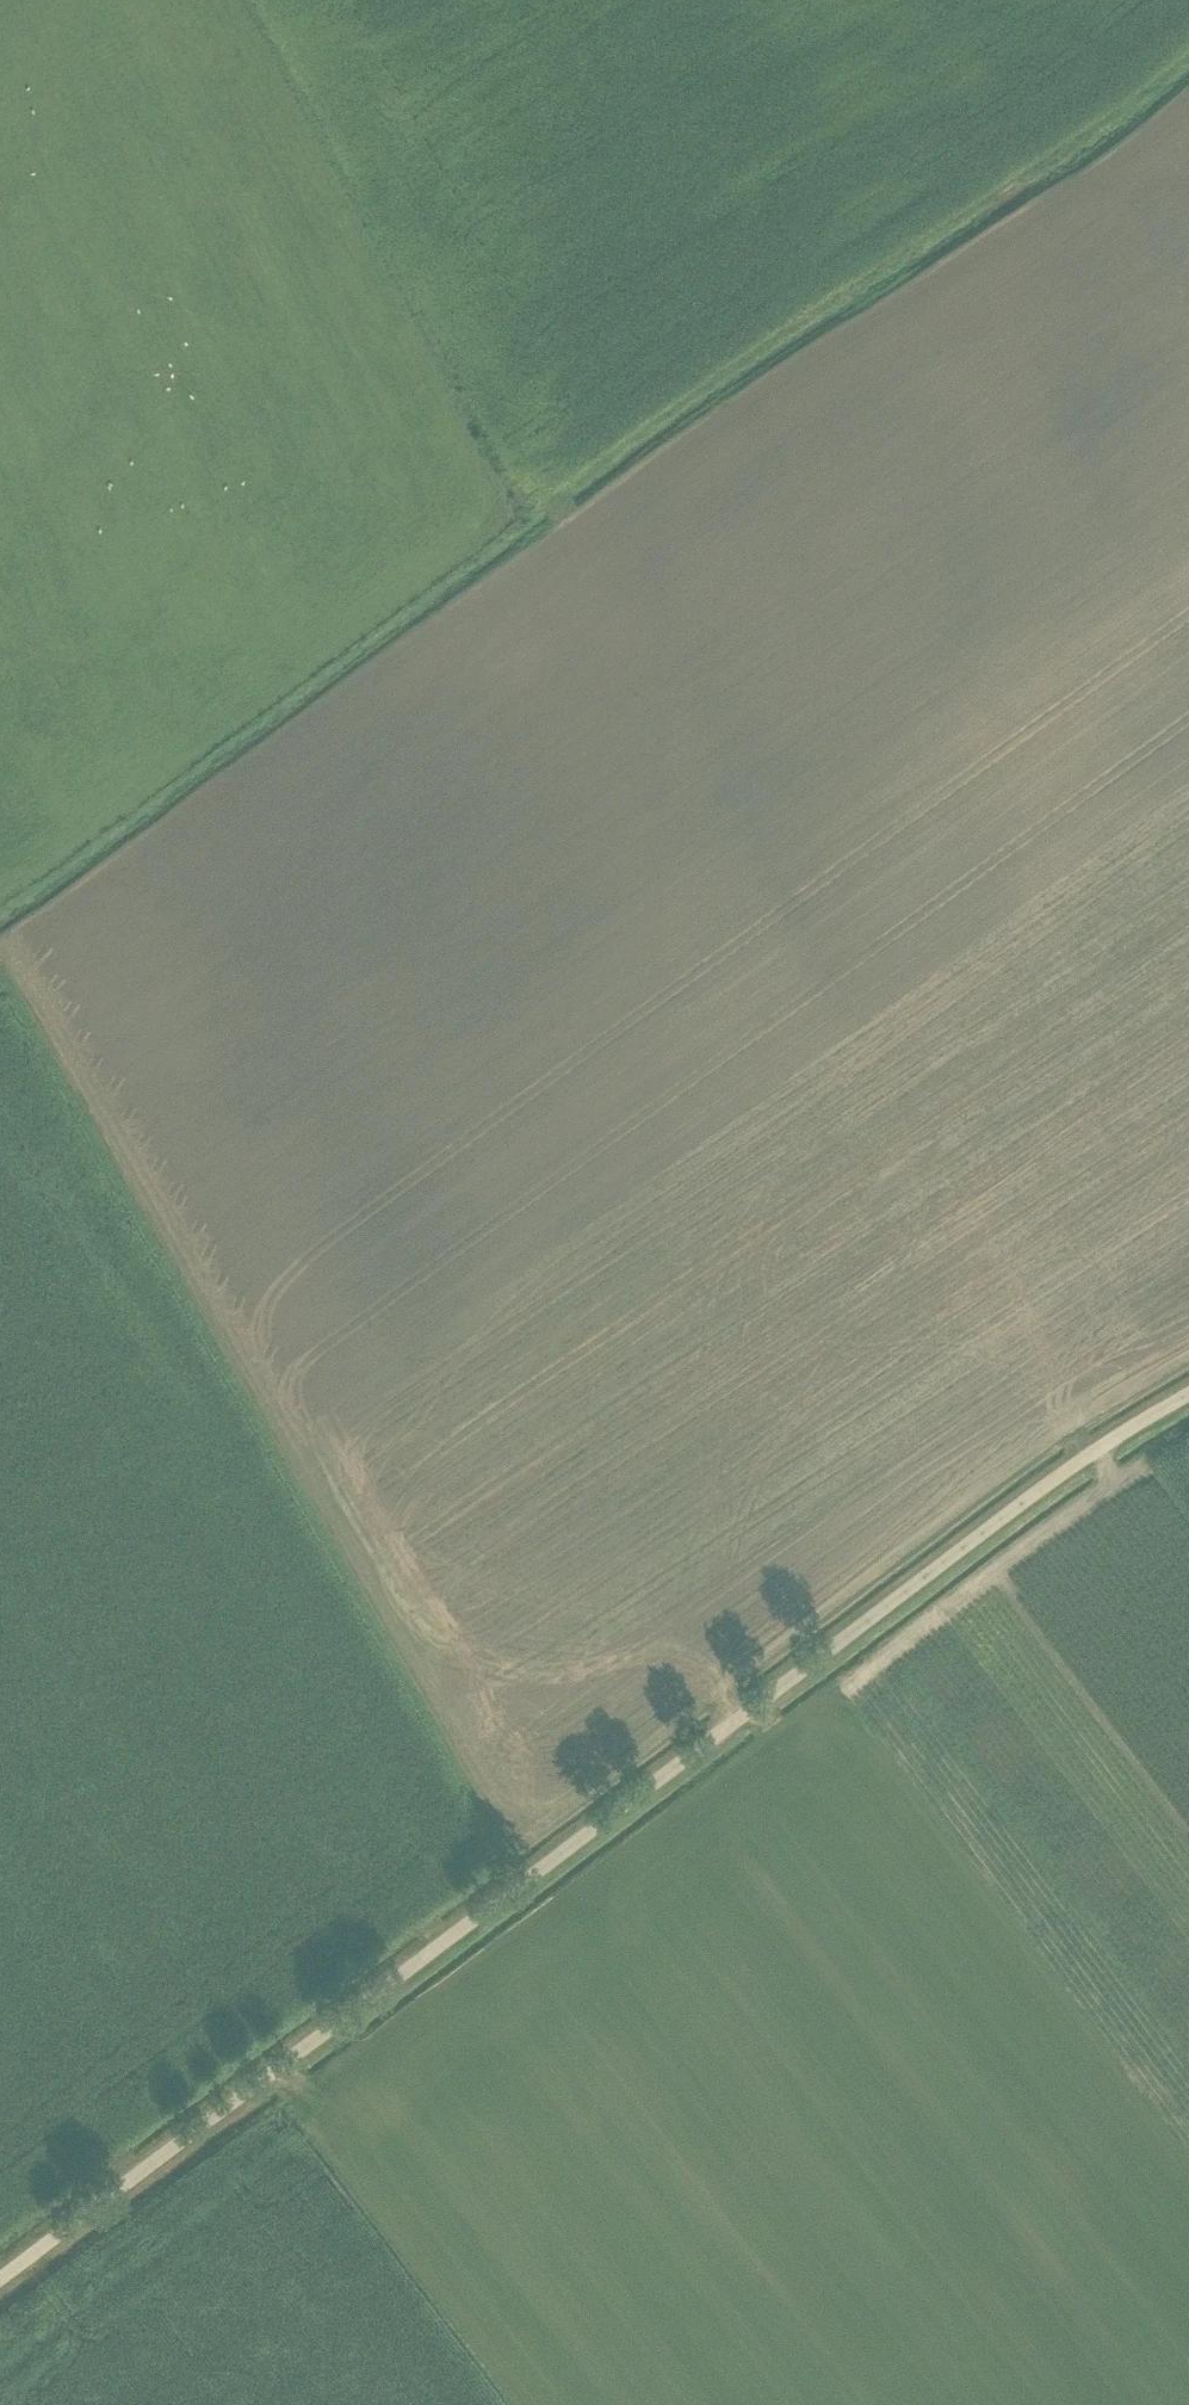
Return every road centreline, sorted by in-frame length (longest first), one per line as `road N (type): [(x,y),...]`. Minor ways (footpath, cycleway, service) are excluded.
road 1 (unclassified): [(1188,1425),(824,1655),(0,2268)]

